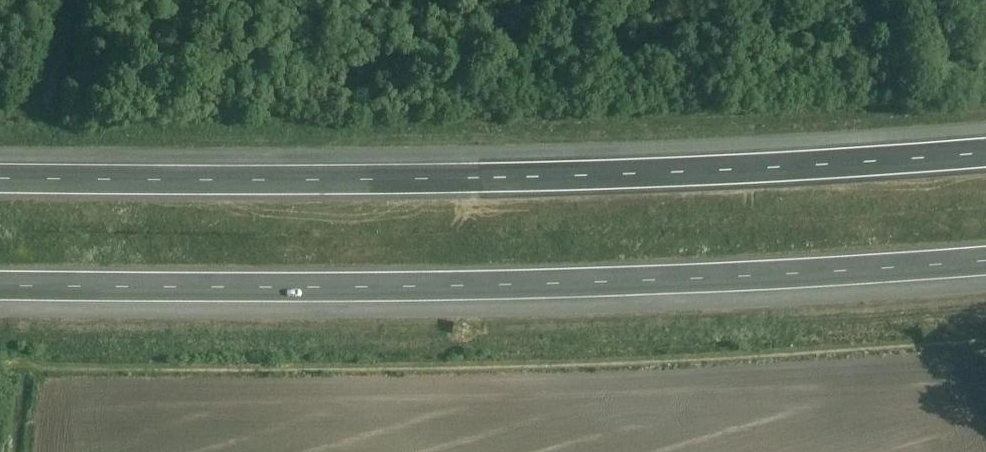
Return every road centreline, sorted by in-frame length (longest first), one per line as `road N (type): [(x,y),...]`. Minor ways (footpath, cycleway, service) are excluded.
road 1 (motorway): [(985,143),(213,173),(0,173)]
road 2 (motorway): [(0,279),(985,251)]

